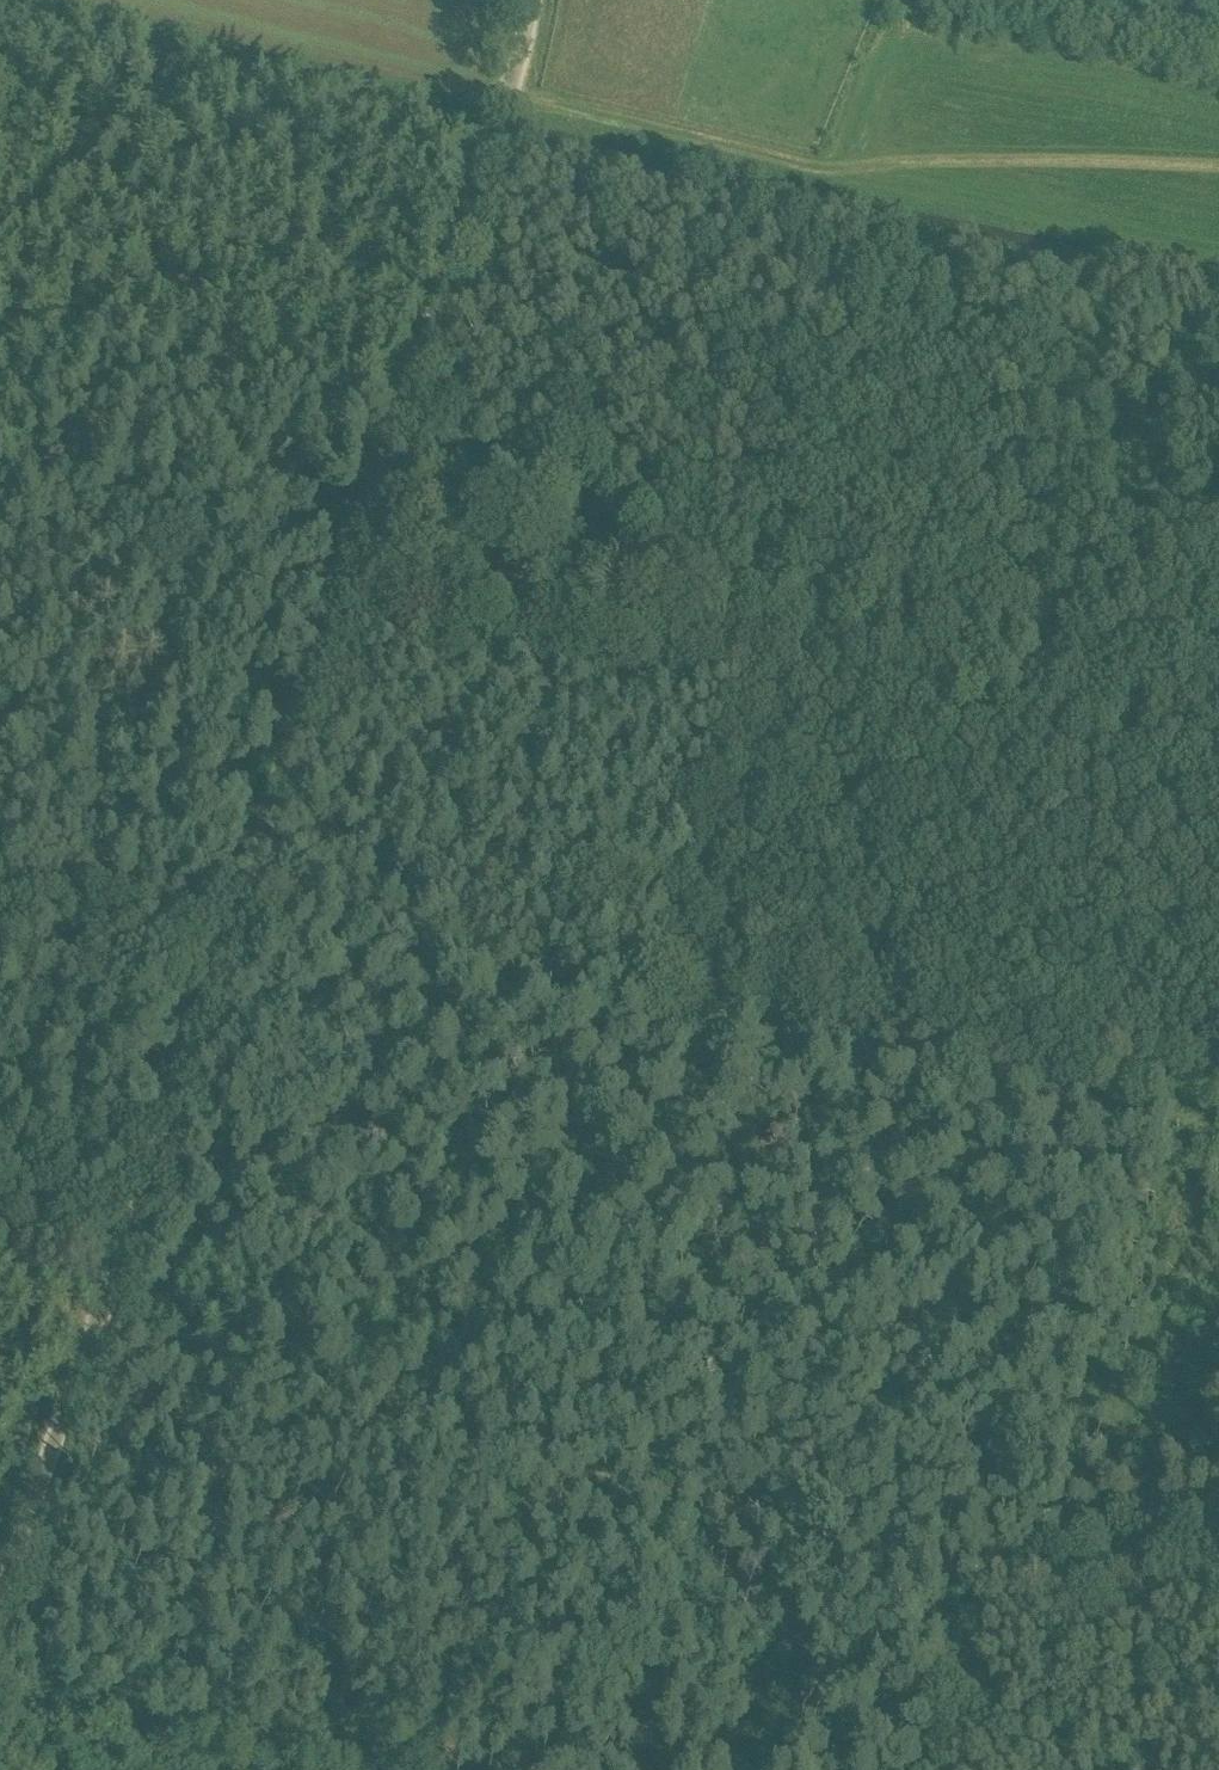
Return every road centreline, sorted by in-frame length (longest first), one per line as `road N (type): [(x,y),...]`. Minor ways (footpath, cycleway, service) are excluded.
road 1 (unclassified): [(0,1556),(524,0)]
road 2 (track): [(0,478),(151,511),(333,568),(1218,687)]
road 3 (track): [(853,168),(499,89)]

